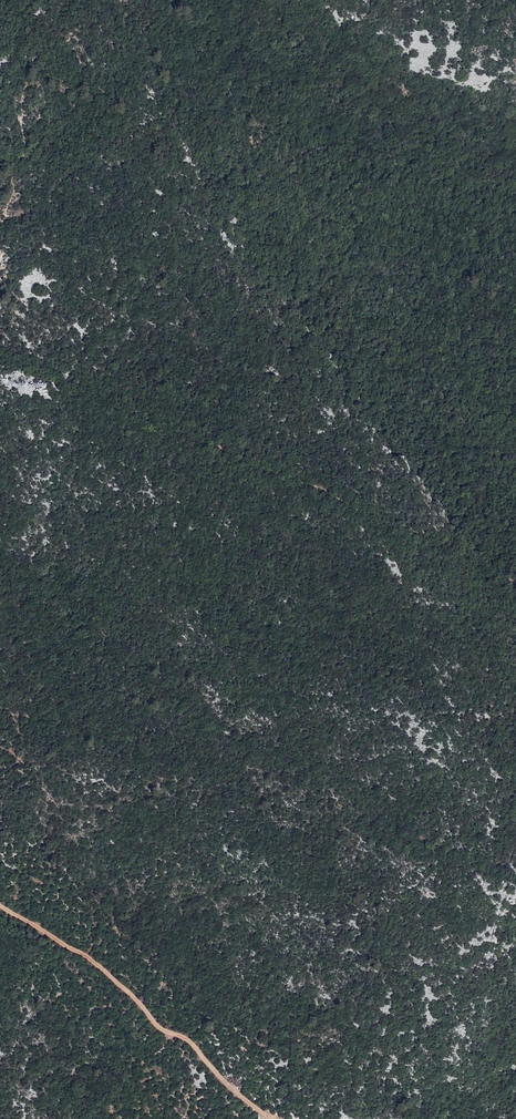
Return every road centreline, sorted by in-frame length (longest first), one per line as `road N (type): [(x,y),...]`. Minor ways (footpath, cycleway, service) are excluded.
road 1 (track): [(0,905),(104,969),(171,1036),(198,1046),(240,1097),(277,1118)]

